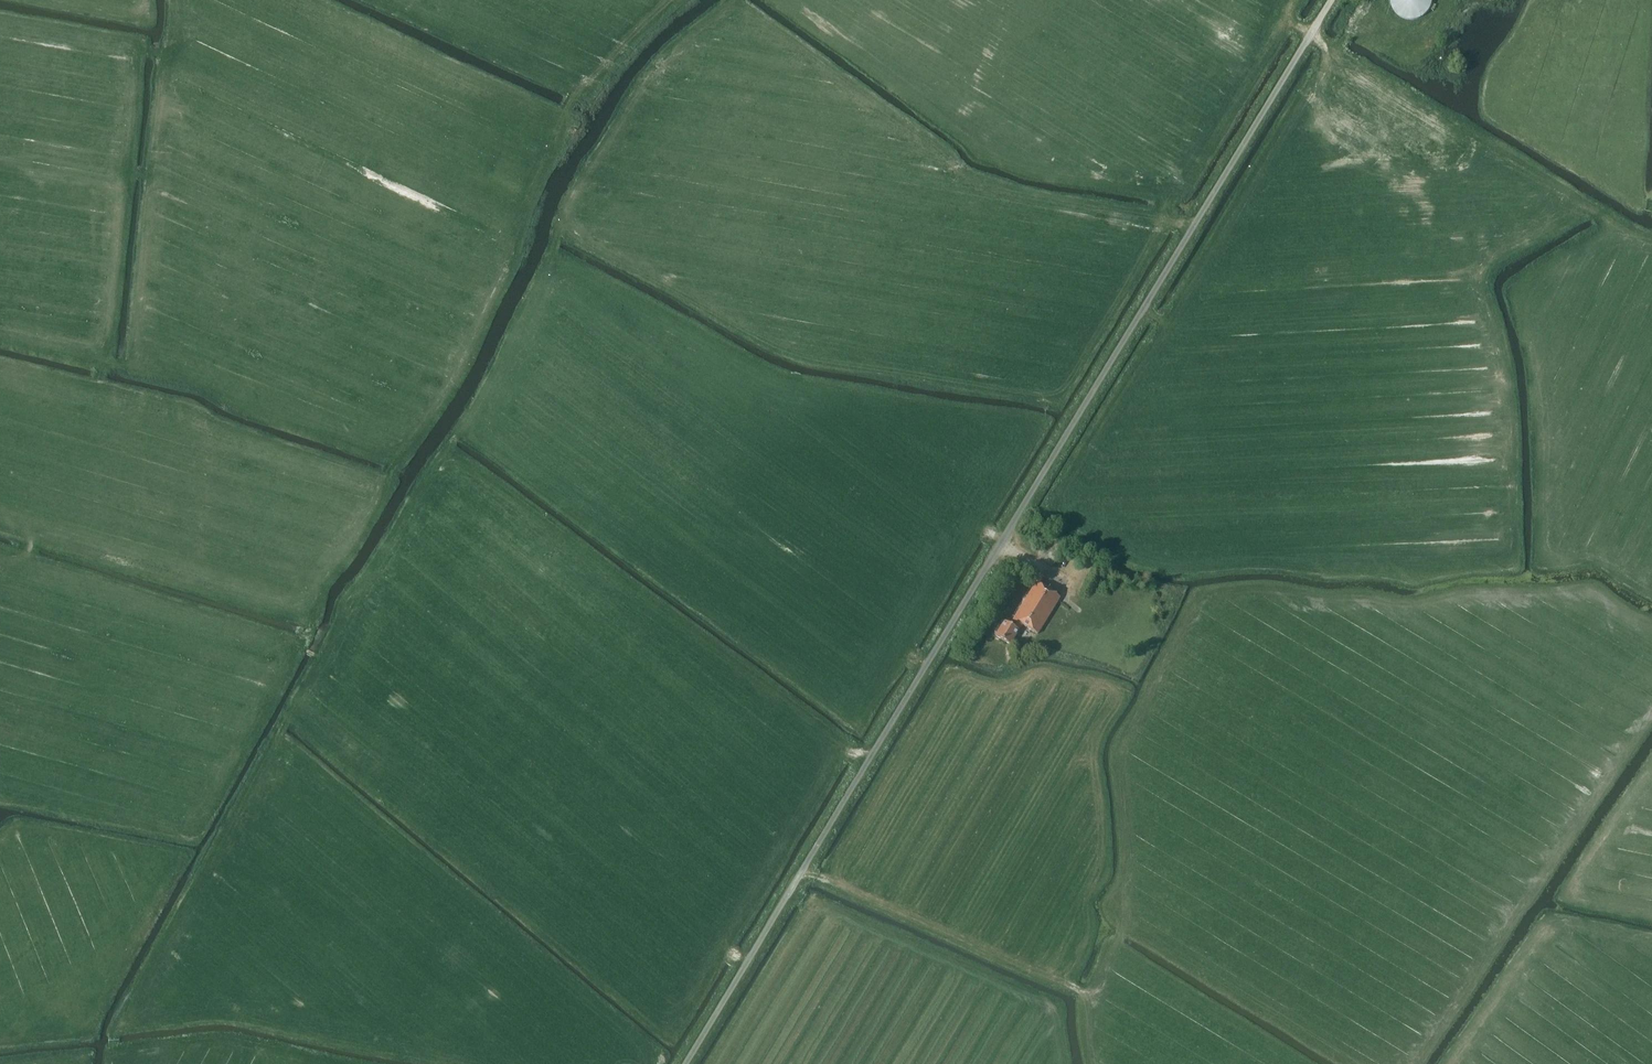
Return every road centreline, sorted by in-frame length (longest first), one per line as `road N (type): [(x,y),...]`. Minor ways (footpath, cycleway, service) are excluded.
road 1 (unclassified): [(685,1063),(1330,0)]

